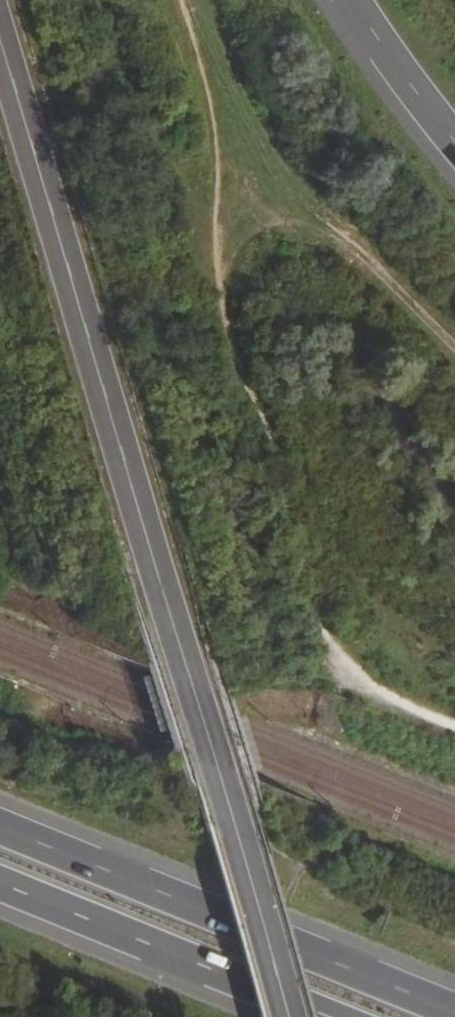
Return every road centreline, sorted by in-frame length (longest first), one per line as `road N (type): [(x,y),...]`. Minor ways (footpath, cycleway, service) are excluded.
road 1 (tertiary): [(289,1016),(0,32)]
road 2 (track): [(454,729),(375,699),(330,656),(175,172),(153,144),(92,0)]
road 3 (motorway): [(454,1008),(0,824)]
road 4 (motorway): [(0,885),(328,1016)]
road 5 (motorway): [(350,0),(454,146)]

